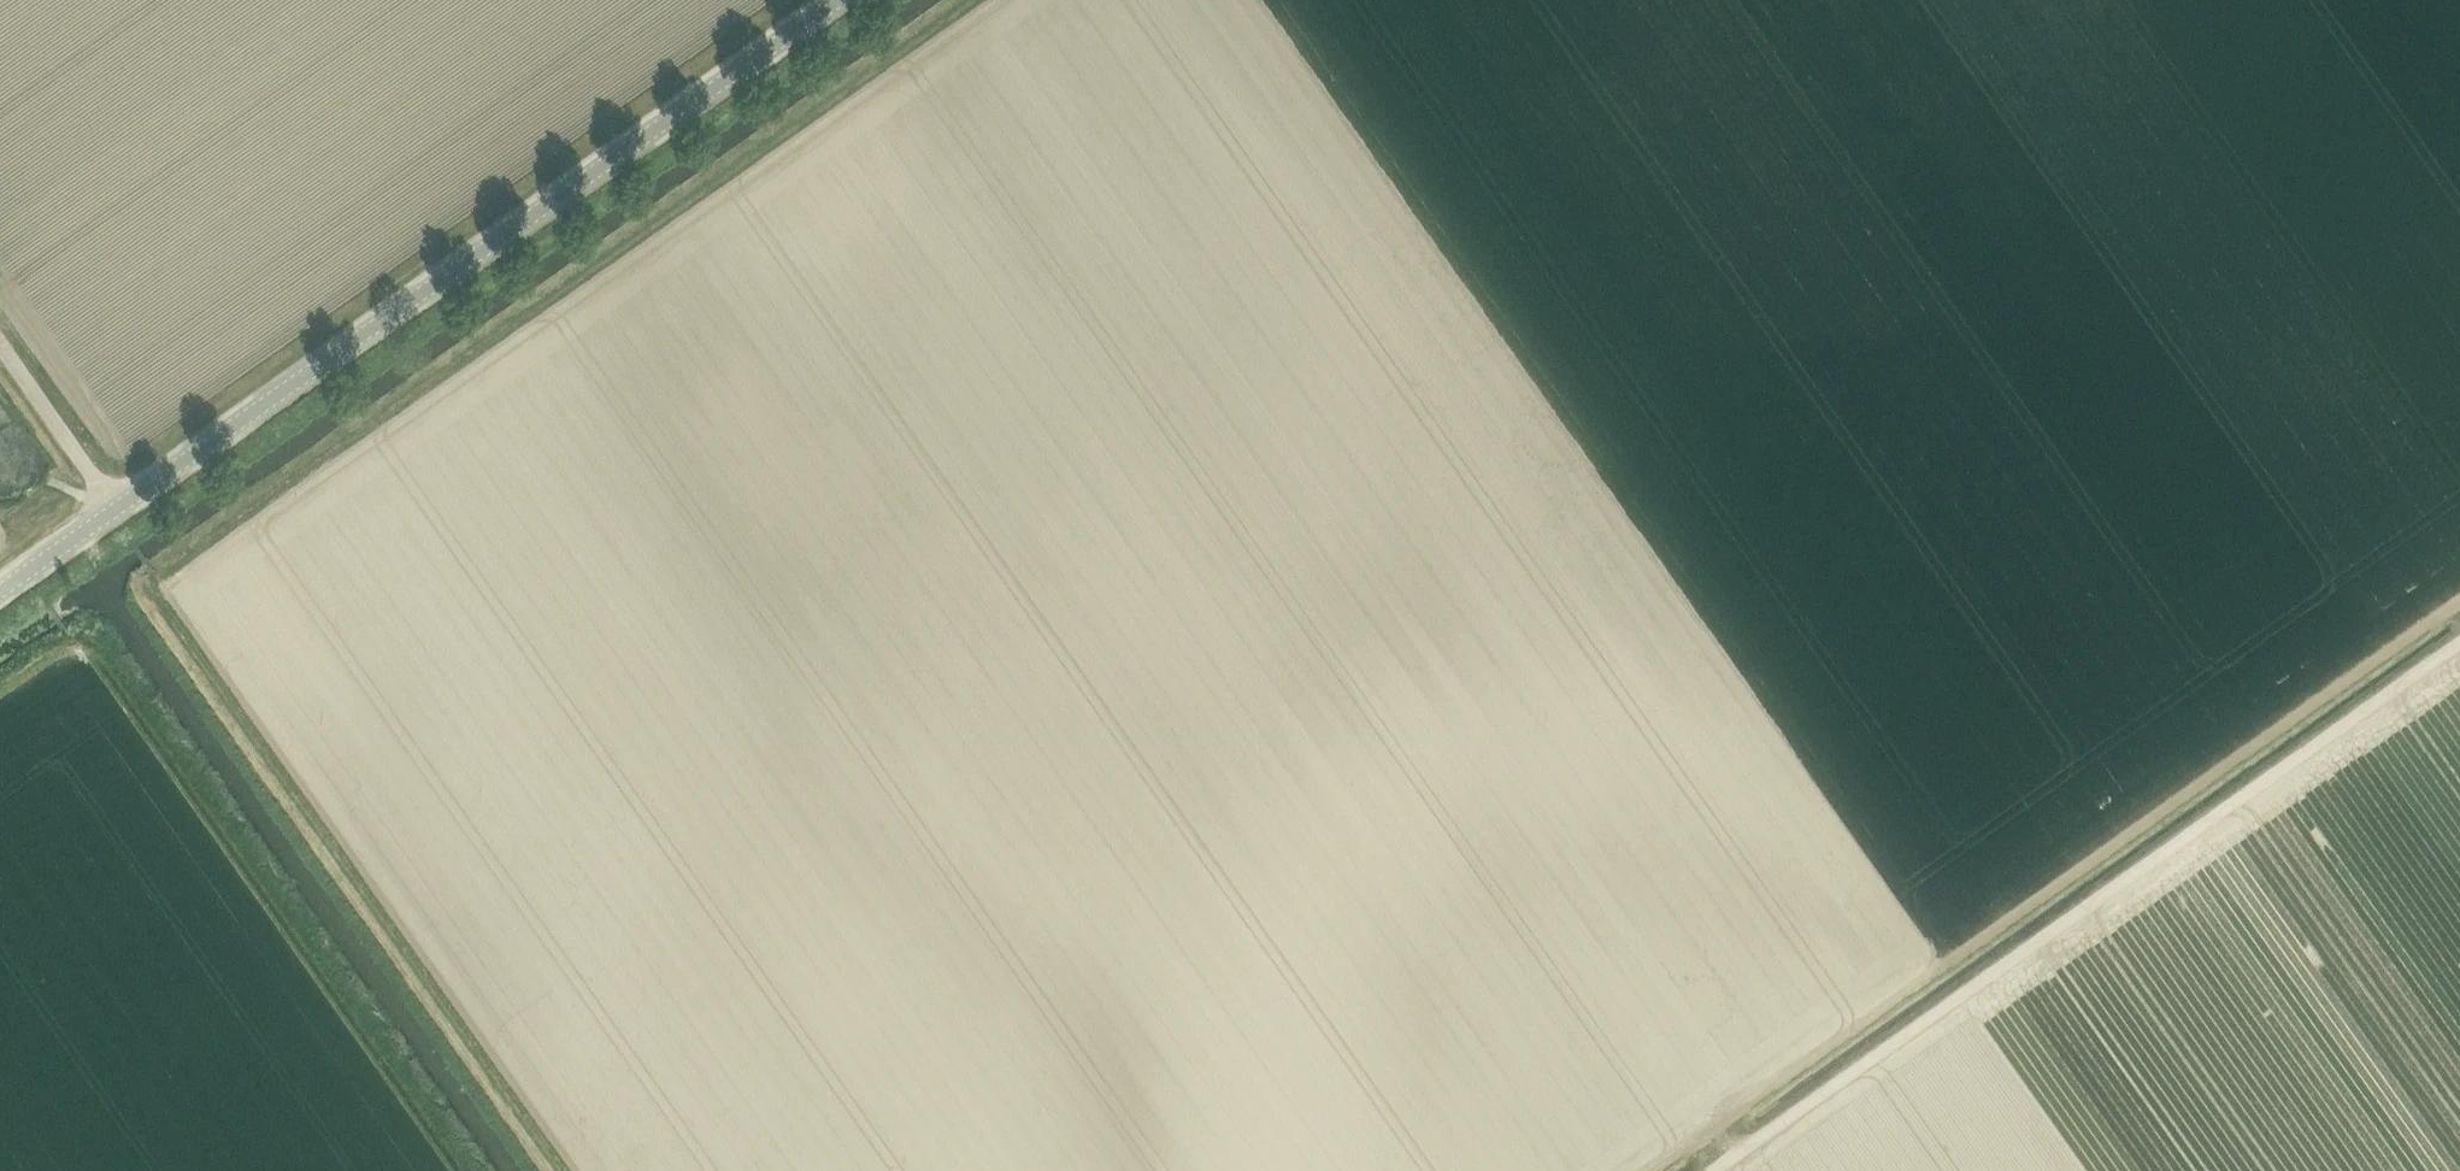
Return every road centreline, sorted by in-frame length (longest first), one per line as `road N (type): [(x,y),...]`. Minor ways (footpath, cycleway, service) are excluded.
road 1 (unclassified): [(0,589),(838,0)]

